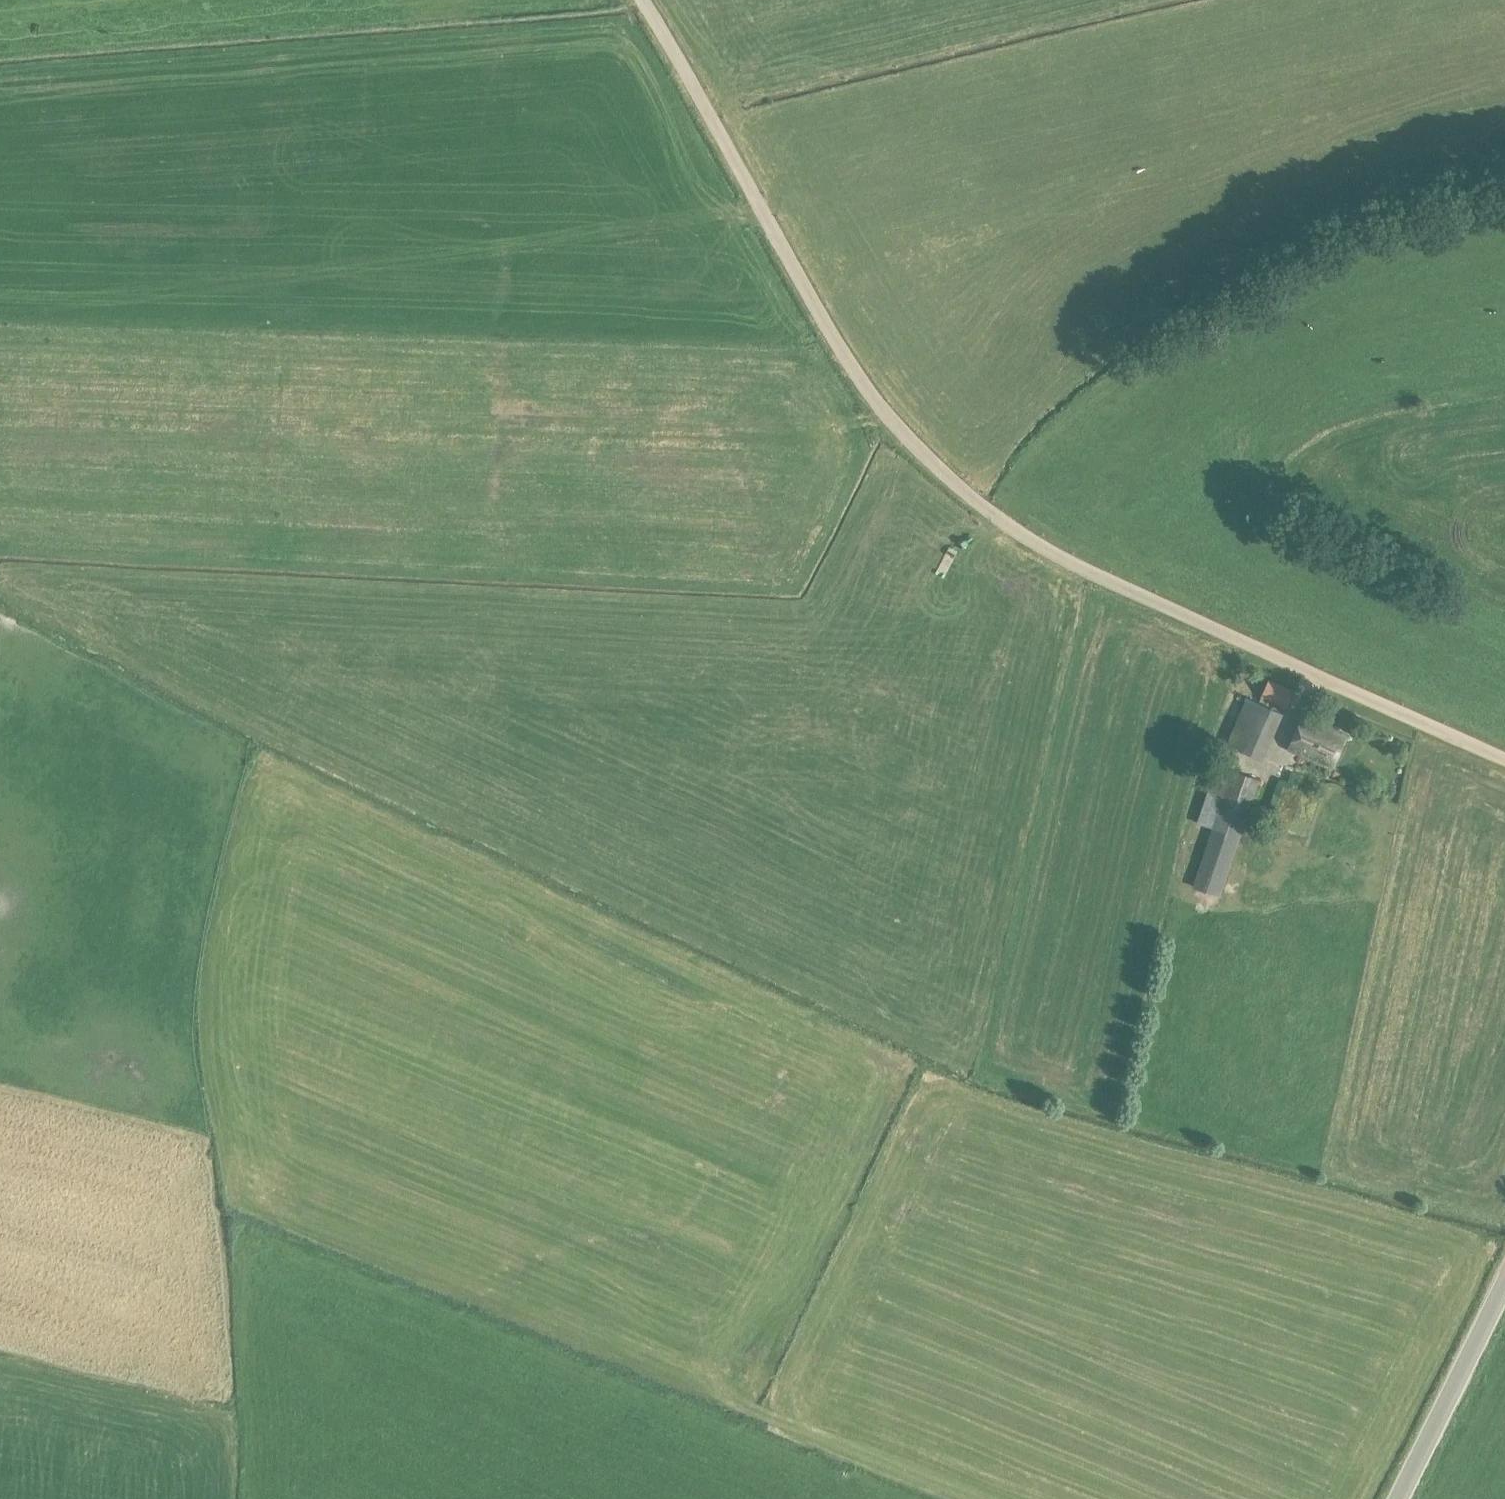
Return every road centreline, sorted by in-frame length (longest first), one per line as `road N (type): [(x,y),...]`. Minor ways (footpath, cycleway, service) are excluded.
road 1 (unclassified): [(638,0),(847,360),(931,465),(1056,552),(1504,757)]
road 2 (unclassified): [(1397,1498),(1504,1280)]

